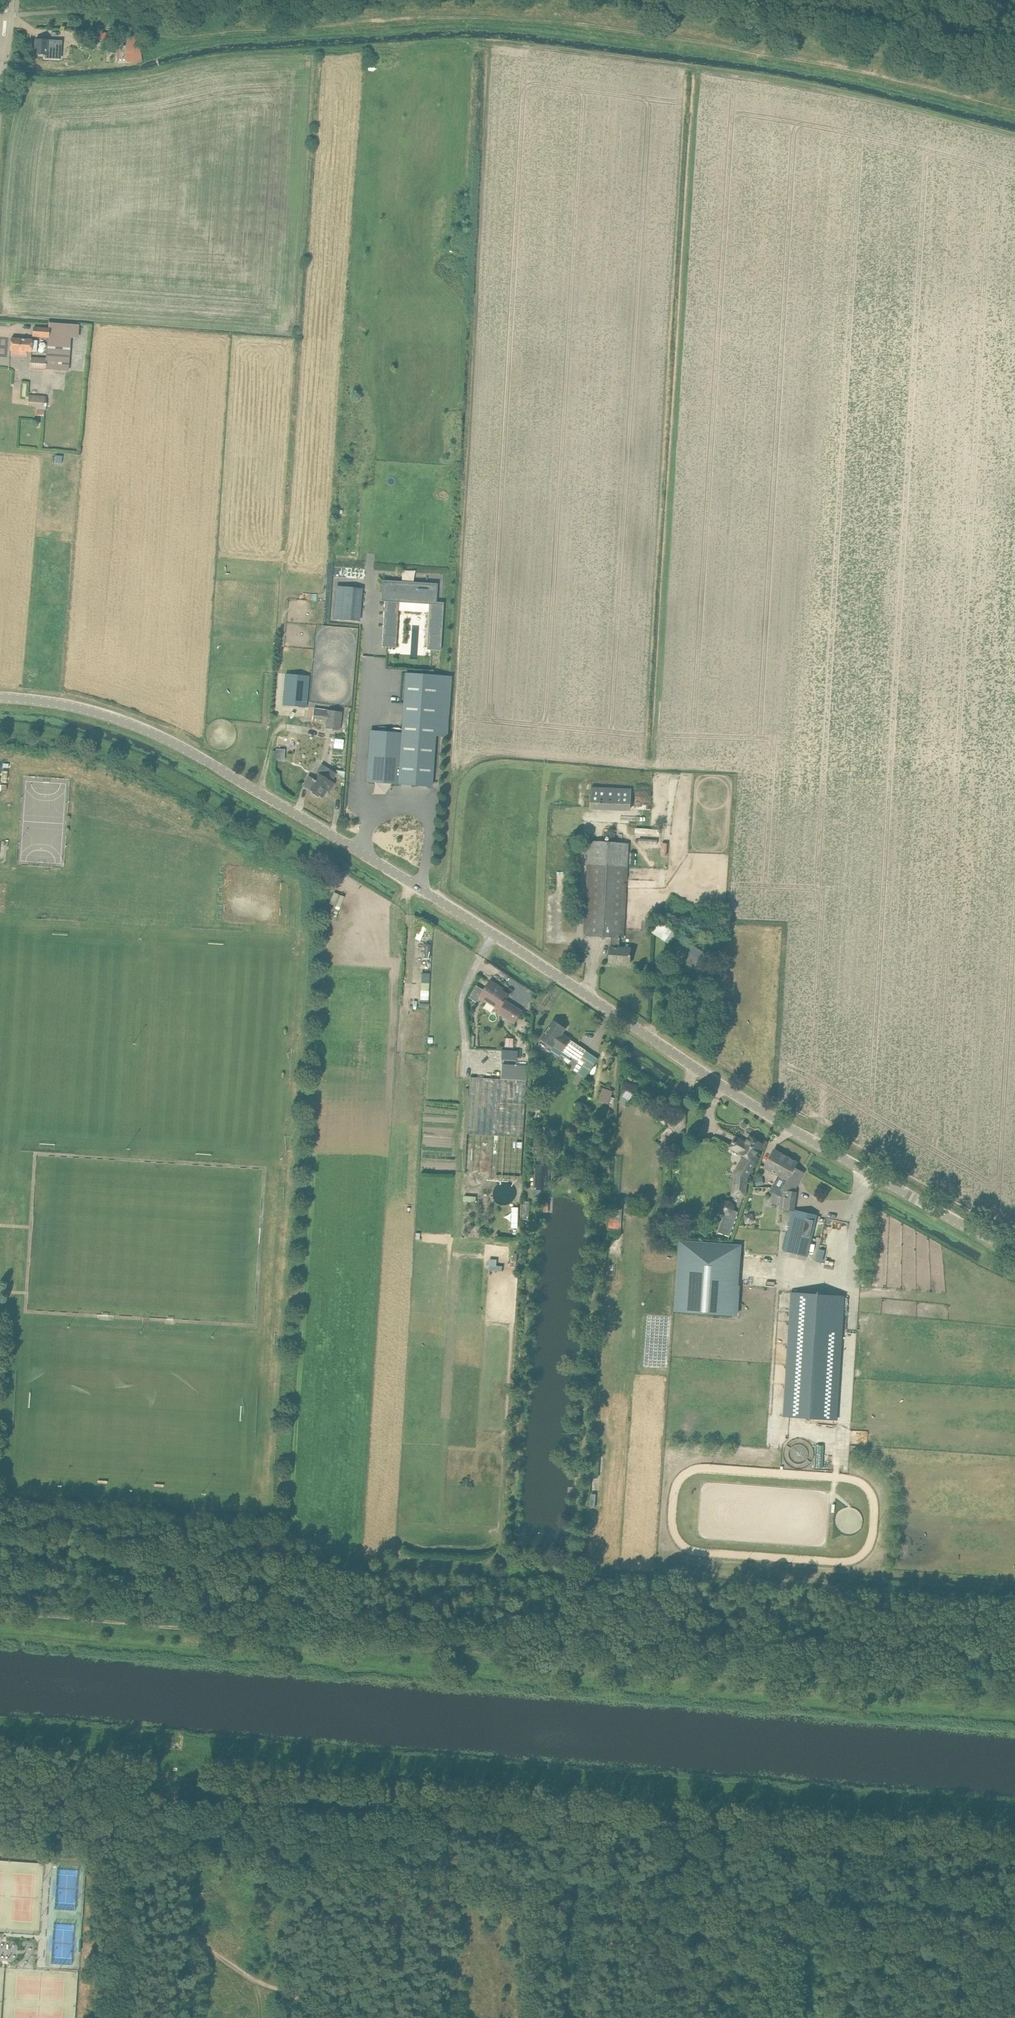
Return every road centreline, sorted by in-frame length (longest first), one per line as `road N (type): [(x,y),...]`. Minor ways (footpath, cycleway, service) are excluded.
road 1 (unclassified): [(1014,1256),(785,1125),(412,880),(166,738),(57,704),(0,700)]
road 2 (track): [(0,1603),(1014,1687)]
road 3 (track): [(1014,111),(829,68),(539,20),(365,21),(178,36),(19,14)]
road 4 (track): [(325,2017),(115,1886),(117,1847)]

